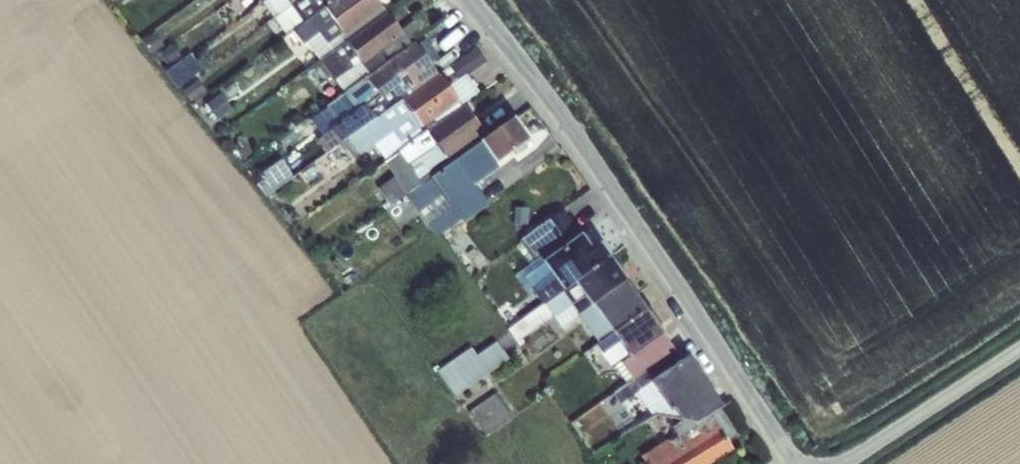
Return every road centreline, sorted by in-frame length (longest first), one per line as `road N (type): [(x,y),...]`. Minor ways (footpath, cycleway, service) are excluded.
road 1 (residential): [(466,0),(607,180),(791,463)]
road 2 (unclassified): [(845,463),(1019,352)]

